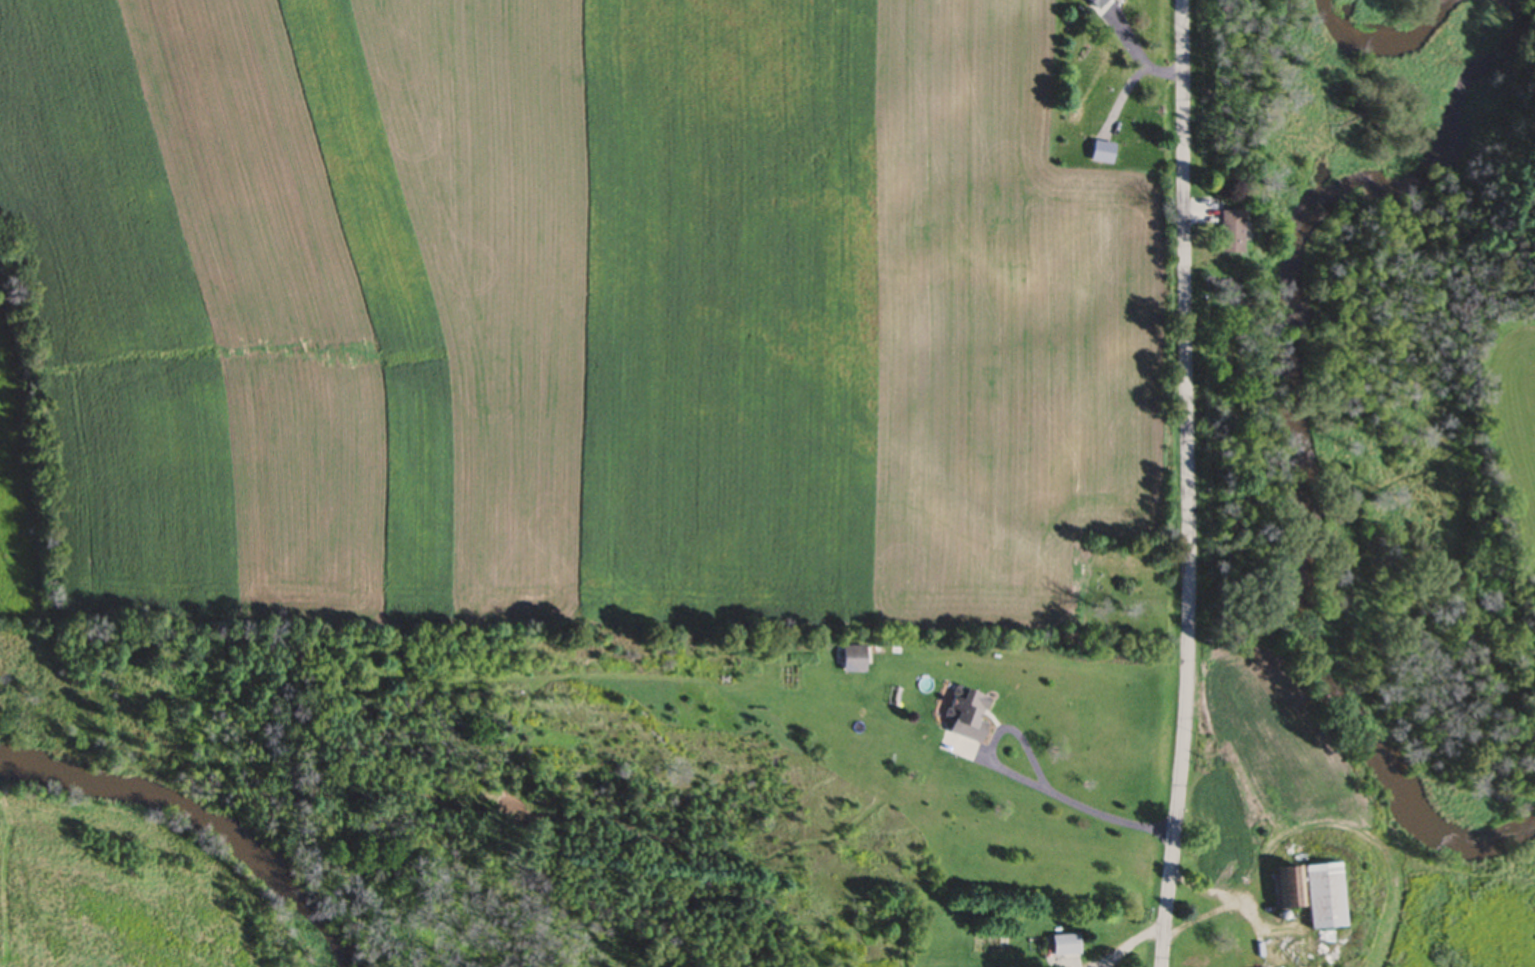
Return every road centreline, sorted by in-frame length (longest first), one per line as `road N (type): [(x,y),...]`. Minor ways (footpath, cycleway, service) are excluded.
road 1 (residential): [(1162,966),(1189,688),(1185,0)]

